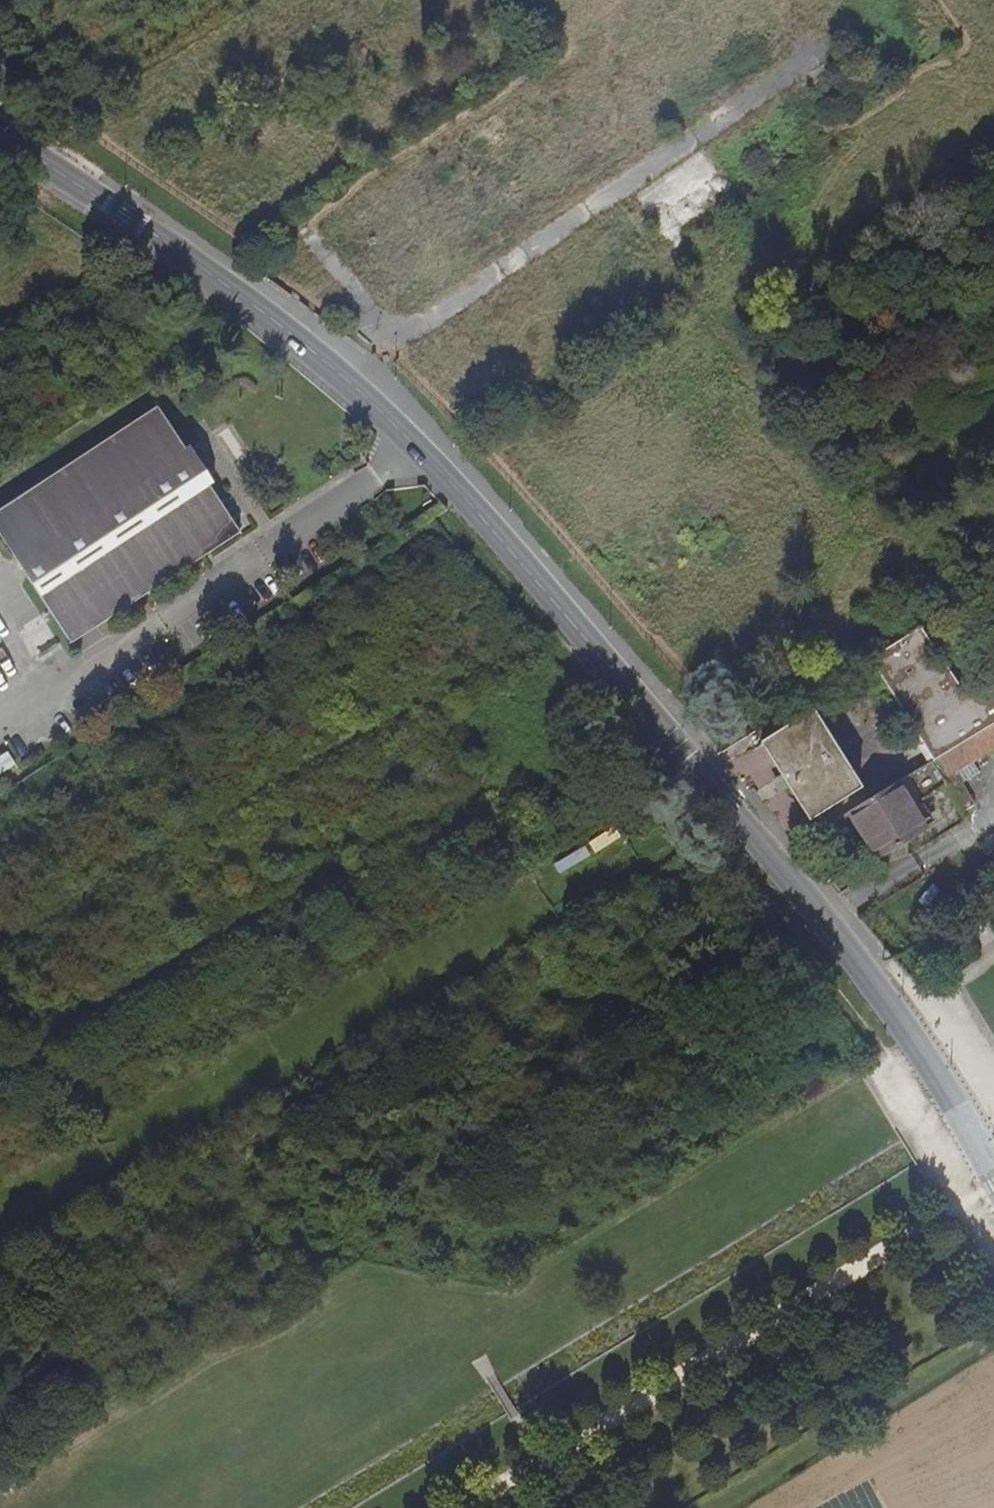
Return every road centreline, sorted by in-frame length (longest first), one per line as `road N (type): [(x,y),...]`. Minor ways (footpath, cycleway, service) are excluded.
road 1 (tertiary): [(0,134),(252,305),(340,374),(457,488),(902,1021),(993,1178)]

